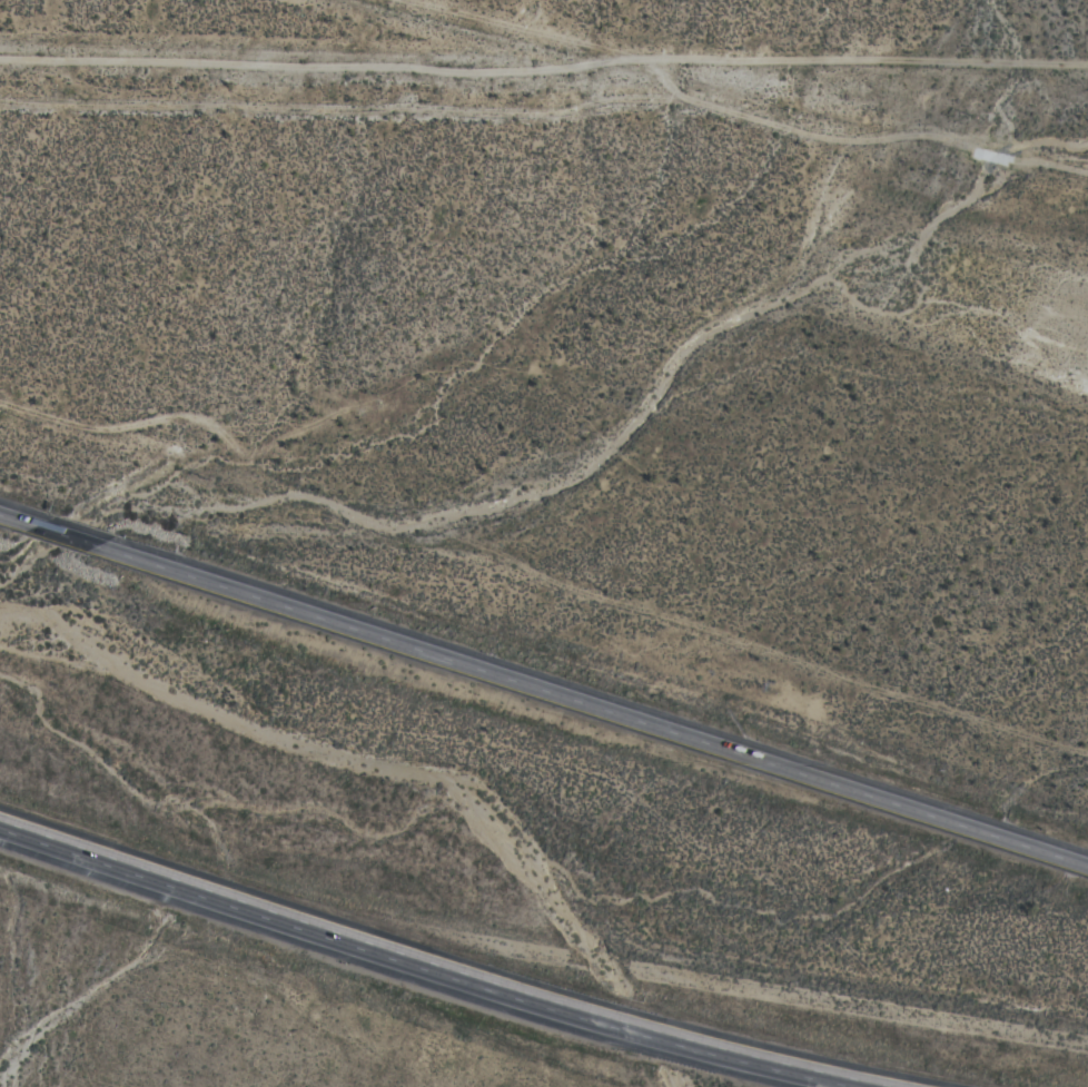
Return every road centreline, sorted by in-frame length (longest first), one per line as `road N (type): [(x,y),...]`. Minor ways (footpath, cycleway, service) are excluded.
road 1 (track): [(1005,144),(999,178),(942,211),(877,313),(827,284),(688,344),(624,435),(571,481),(409,527),(234,502),(169,432),(0,383)]
road 2 (track): [(0,58),(464,76),(1087,64)]
road 3 (motorway): [(1087,865),(91,541)]
road 4 (track): [(355,514),(384,537),(1087,760)]
road 5 (track): [(384,0),(649,67),(684,106),(837,142),(1005,144),(1087,165)]
road 6 (motorway): [(0,823),(616,1027)]
road 7 (motorway): [(700,1046),(881,1086)]

